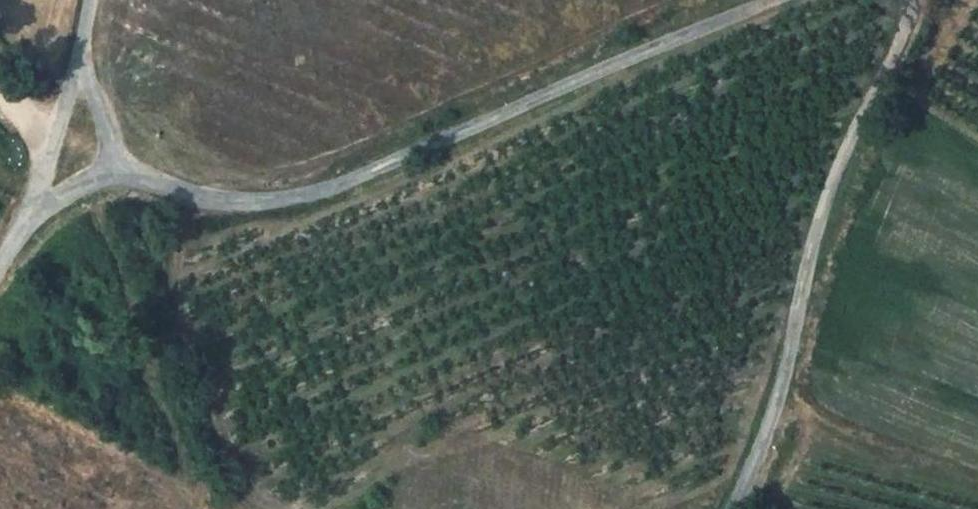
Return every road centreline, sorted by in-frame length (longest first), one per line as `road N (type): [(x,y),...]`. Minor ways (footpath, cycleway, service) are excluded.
road 1 (unclassified): [(128,173),(192,194),(296,197),(771,0)]
road 2 (residential): [(737,508),(779,397),(826,200),(919,0)]
road 3 (unclassified): [(0,267),(32,214),(58,135)]
road 4 (unclassified): [(128,173),(79,52)]

